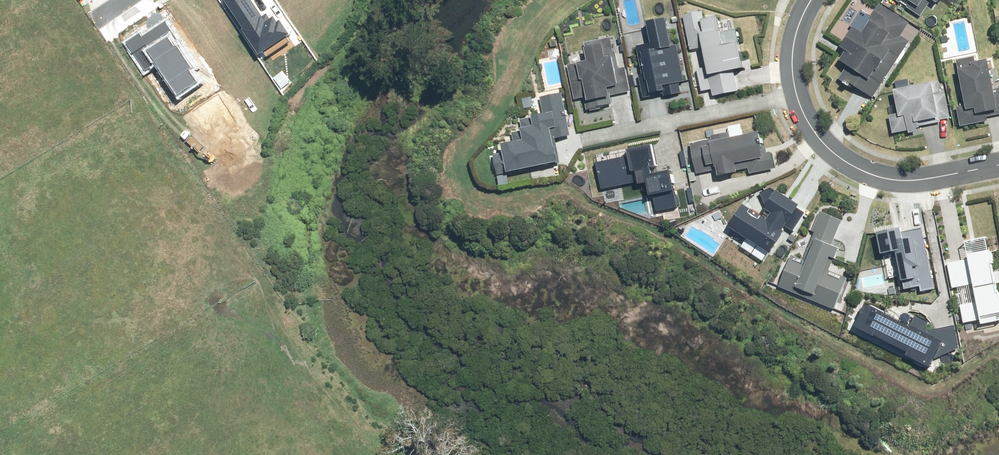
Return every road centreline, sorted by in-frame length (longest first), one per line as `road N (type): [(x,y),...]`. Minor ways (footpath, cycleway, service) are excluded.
road 1 (residential): [(810,0),(795,36),(791,80),(804,118),(836,159),(923,182),(998,166)]

